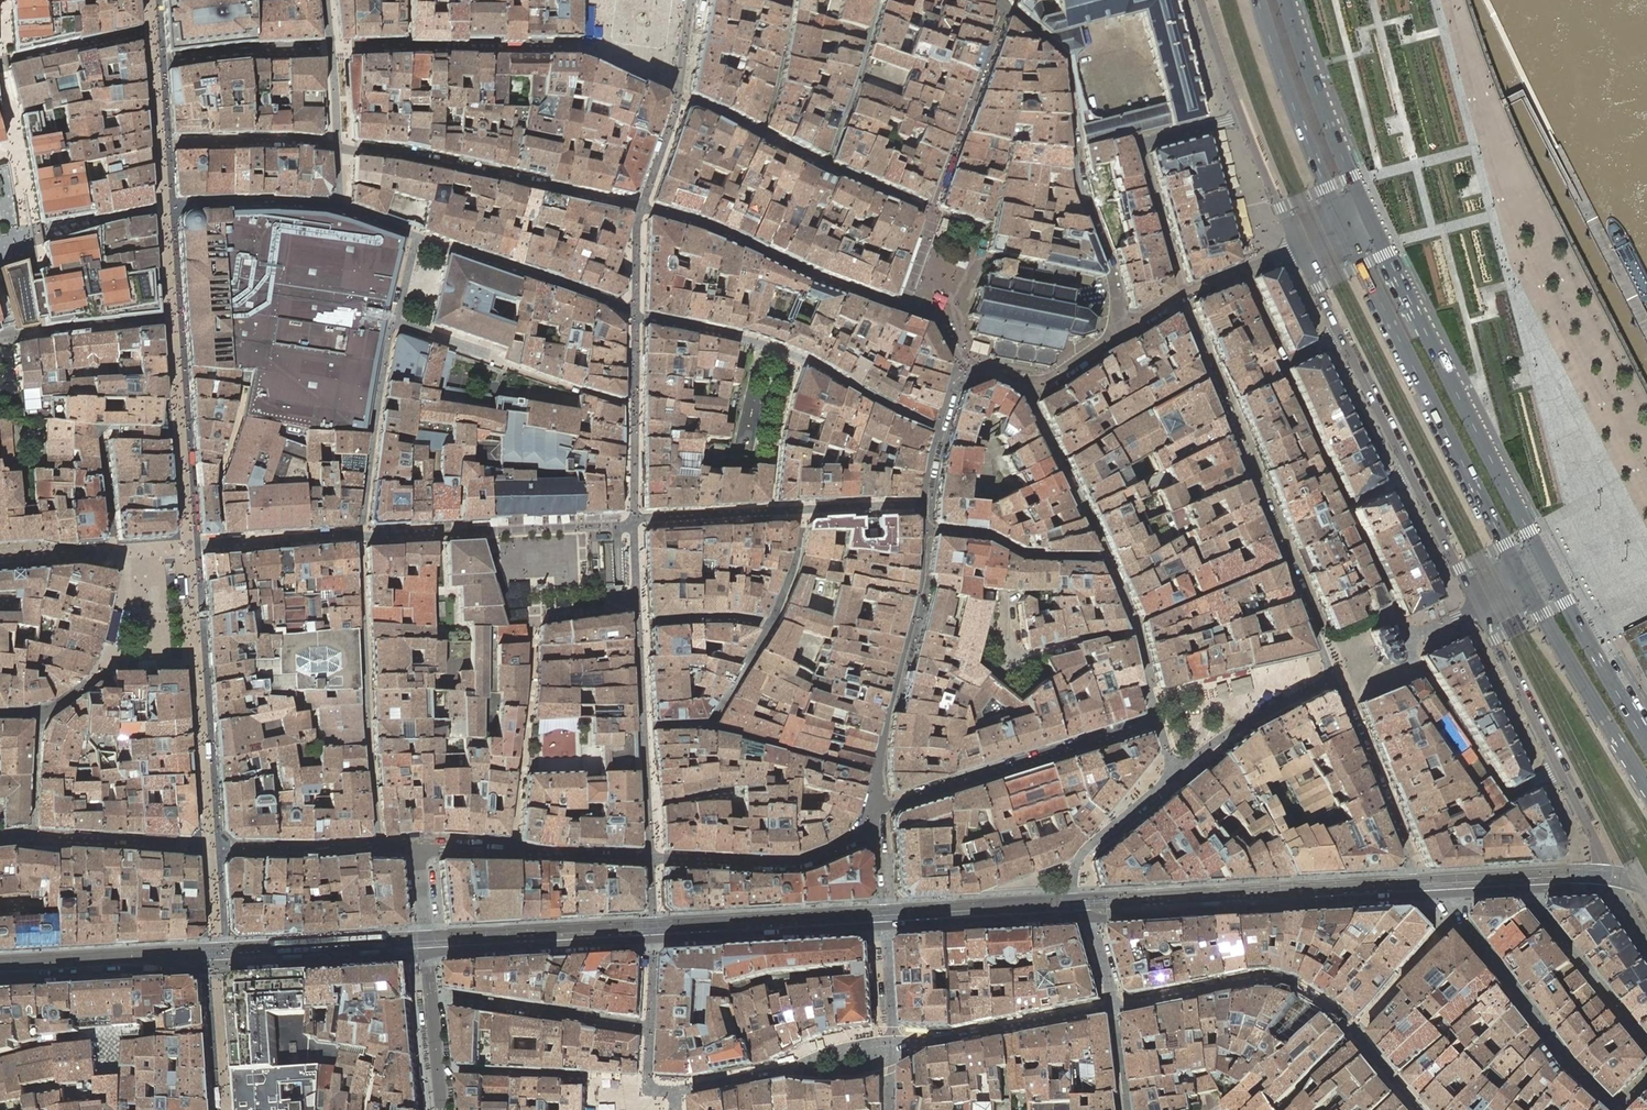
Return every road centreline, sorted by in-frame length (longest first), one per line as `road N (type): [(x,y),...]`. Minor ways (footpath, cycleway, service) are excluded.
road 1 (secondary): [(1646,743),(1529,532),(1369,216)]
road 2 (tertiary): [(0,979),(427,957)]
road 3 (residential): [(1332,678),(1181,298)]
road 4 (secondary): [(1345,227),(1526,583)]
road 5 (residential): [(419,849),(33,838)]
road 6 (residential): [(963,372),(933,319),(639,208)]
road 7 (residential): [(1128,329),(1080,188),(1064,60),(997,0)]
road 8 (residential): [(651,859),(633,522)]
road 9 (tertiary): [(1094,919),(1414,898)]
road 10 (residential): [(633,522),(639,208)]
road 11 (residential): [(639,208),(338,145)]
road 12 (residential): [(1156,720),(892,802),(877,815)]
road 13 (residential): [(633,522),(924,508)]
road 14 (residential): [(923,530),(922,577),(880,750),(877,815)]
road 15 (residential): [(1181,298),(1138,145),(1241,117)]
road 16 (residential): [(1115,1007),(1272,980),(1299,987),(1357,1033)]
road 17 (residential): [(1617,1109),(1456,921)]
road 18 (residential): [(1405,640),(1505,796),(1559,768)]
road 19 (secondary): [(1258,0),(1345,227)]
road 20 (residential): [(877,815),(839,847),(792,865),(651,859)]
road 21 (residential): [(1332,678),(1412,864),(1414,898)]
road 22 (residential): [(651,859),(419,849)]
road 23 (secondary): [(1369,216),(1286,0)]
road 24 (tertiary): [(654,943),(884,930)]
road 25 (residential): [(1115,1007),(953,1038),(890,1041)]
road 26 (tertiary): [(427,957),(654,943)]
road 27 (secondary): [(1526,583),(1641,777)]
road 28 (residential): [(890,1041),(674,1095)]
road 29 (residential): [(431,997),(651,1027)]
road 30 (residential): [(639,208),(677,101),(691,0)]
road 31 (residential): [(1646,1044),(1535,906),(1534,891)]
road 32 (tertiary): [(884,930),(1075,918)]
road 33 (residential): [(1028,386),(1027,401),(1105,559)]
road 34 (residential): [(1178,771),(1081,859),(1075,918)]
road 35 (residential): [(923,530),(978,535),(1023,555),(1105,559)]
road 36 (tertiary): [(1559,768),(1477,607)]
road 37 (residential): [(1178,771),(1249,720),(1332,678)]
road 38 (residential): [(160,144),(338,145)]
road 39 (residential): [(1105,559),(1132,623),(1156,720)]
road 40 (residential): [(1345,507),(1281,372),(1284,363)]
road 41 (tertiary): [(1411,474),(1341,334)]
road 42 (residential): [(1456,921),(1357,1033)]
road 43 (tertiary): [(1477,607),(1411,474)]
road 44 (residential): [(1405,640),(1345,507)]
road 45 (residential): [(338,145),(325,0)]
road 46 (residential): [(963,372),(951,384),(937,430),(924,508)]
road 47 (residential): [(1241,117),(1298,248)]
road 48 (tertiary): [(1586,888),(1599,880),(1603,864),(1559,768)]
road 49 (residential): [(33,838),(38,714)]
road 50 (residential): [(1200,0),(1241,117)]

